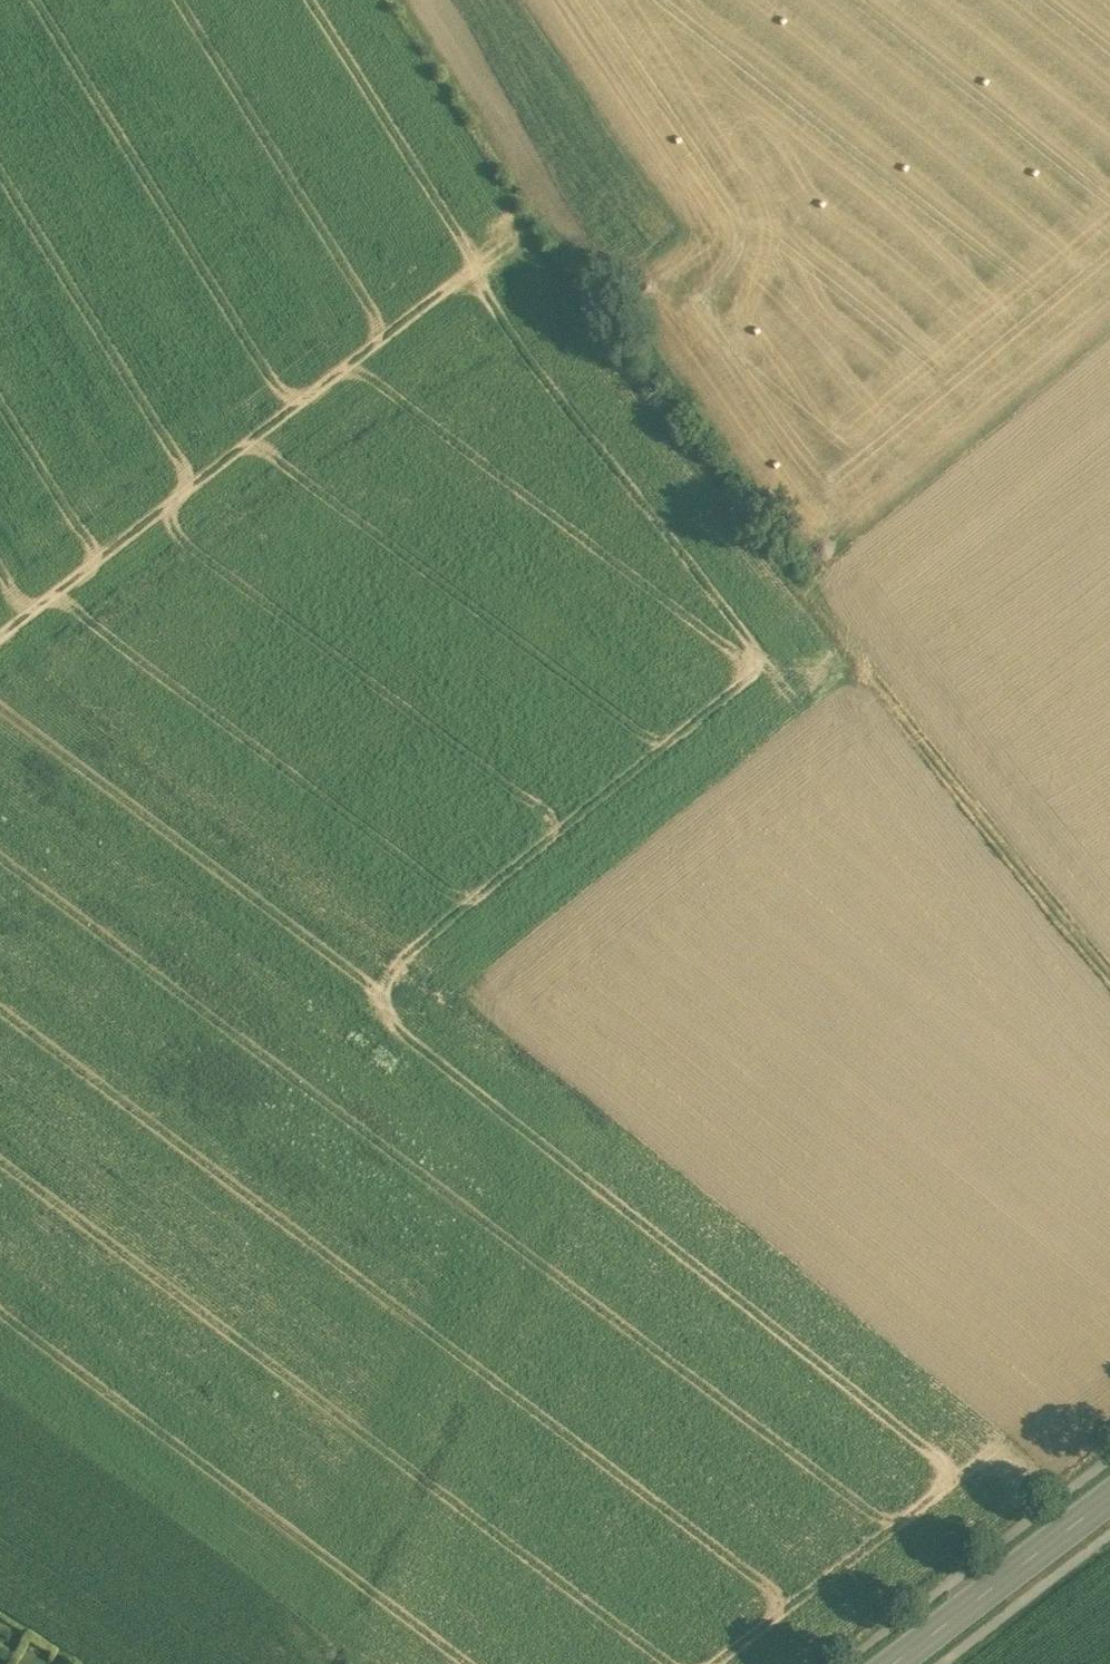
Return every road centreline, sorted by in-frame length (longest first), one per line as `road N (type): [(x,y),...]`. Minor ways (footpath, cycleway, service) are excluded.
road 1 (primary): [(895,1663),(1109,1500)]

